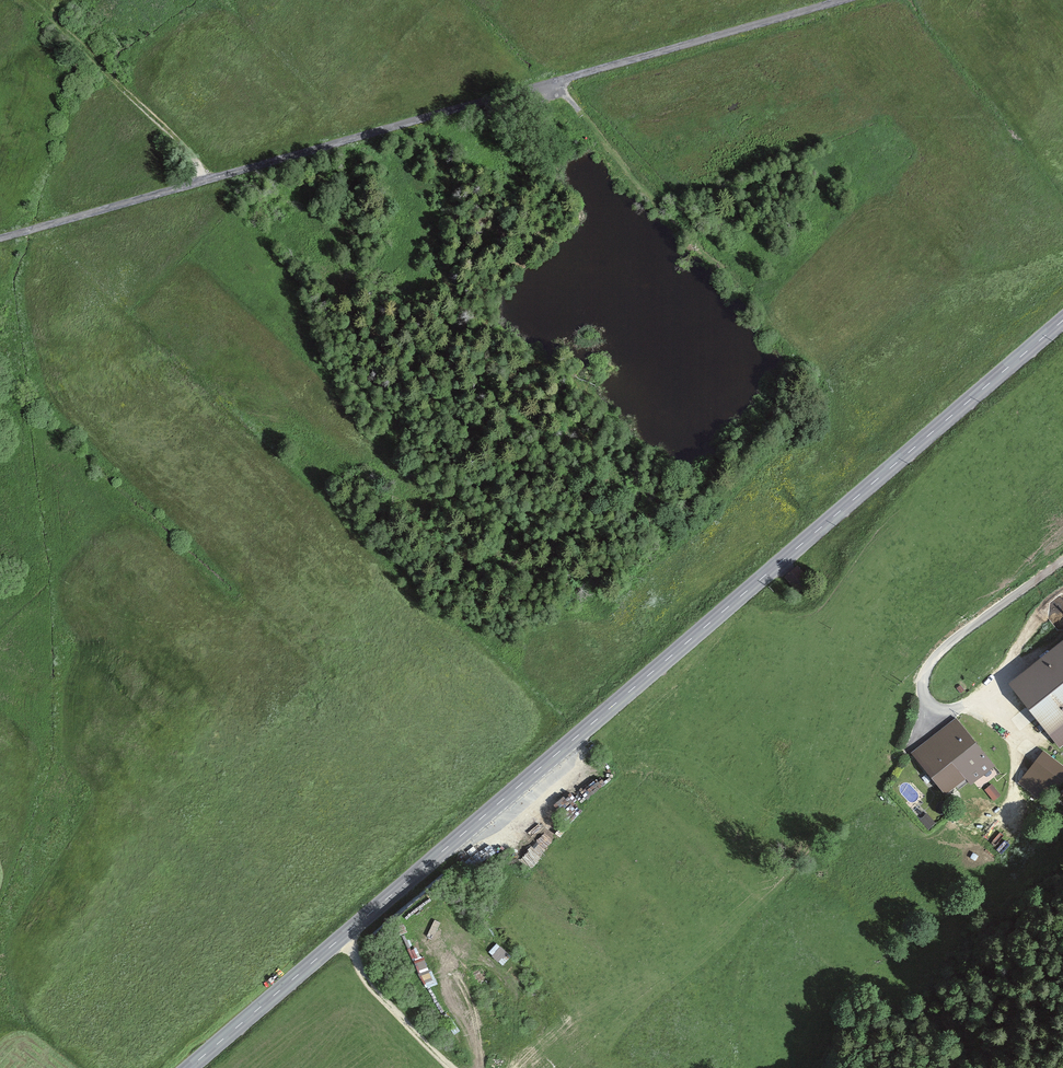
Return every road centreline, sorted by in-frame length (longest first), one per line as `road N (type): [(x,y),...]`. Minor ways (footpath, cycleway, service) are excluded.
road 1 (secondary): [(1062,321),(187,1067)]
road 2 (unclassified): [(0,239),(843,0)]
road 3 (track): [(516,1067),(615,986),(791,878),(816,844),(887,671),(923,678)]
road 4 (track): [(806,858),(758,853),(692,788),(555,755)]
road 5 (track): [(208,182),(52,20)]
road 6 (track): [(342,935),(366,983),(452,1067)]

